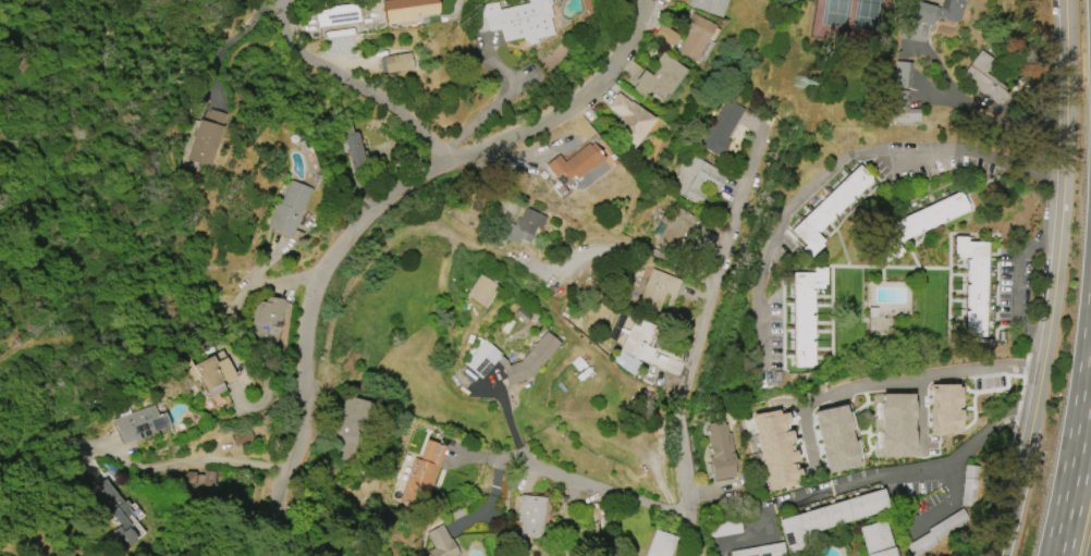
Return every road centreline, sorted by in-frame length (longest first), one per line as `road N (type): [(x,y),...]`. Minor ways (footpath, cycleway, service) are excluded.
road 1 (residential): [(644,0),(623,47),(580,95),(414,177),(377,206),(321,279),(306,332),(301,434),(282,486),(292,555)]
road 2 (residential): [(1064,0),(1057,268),(1038,398),(1000,555)]
road 3 (residential): [(696,555),(682,446),(715,295),(683,261),(625,248),(590,256),(553,281)]
road 4 (residential): [(446,160),(407,115),(302,49),(284,18),(286,0)]
road 5 (residential): [(689,522),(554,477),(525,464),(516,448)]
road 6 (motorway): [(1090,389),(1061,555)]

